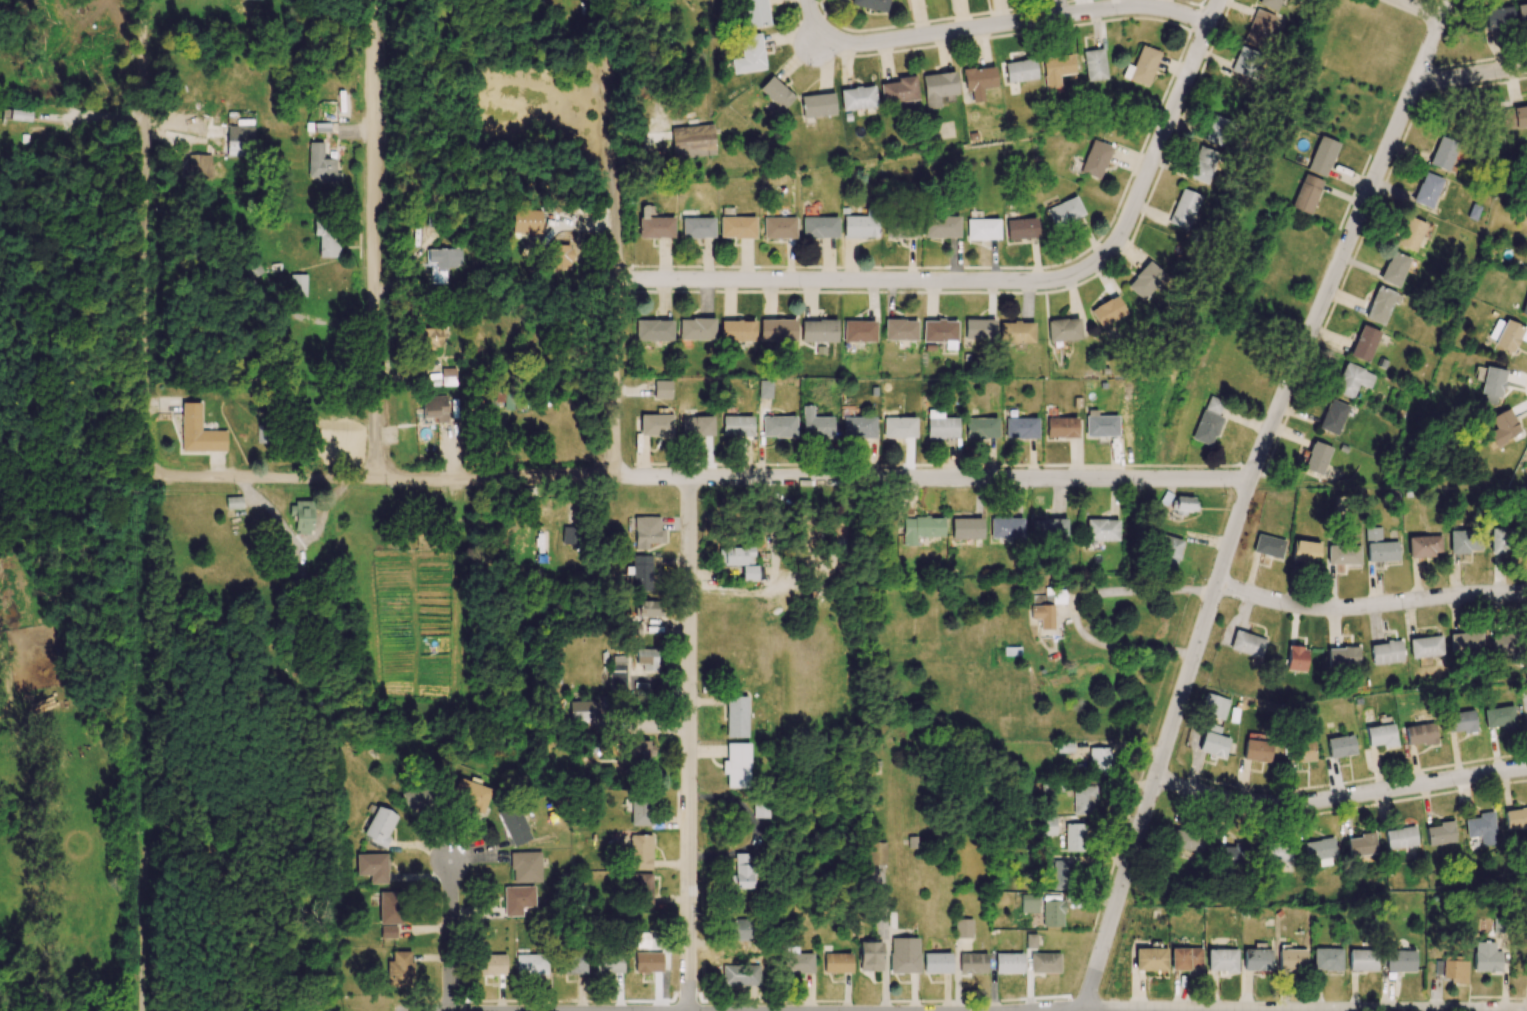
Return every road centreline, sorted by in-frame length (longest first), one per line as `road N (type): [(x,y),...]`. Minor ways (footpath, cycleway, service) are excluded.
road 1 (residential): [(147,469),(285,478),(1251,479)]
road 2 (residential): [(1083,1010),(1257,462),(1450,0)]
road 3 (residential): [(689,1010),(686,478)]
road 4 (residential): [(1107,252),(1078,273),(1046,282),(616,279)]
road 5 (residential): [(371,0),(373,478)]
road 6 (residential): [(617,477),(608,0)]
road 7 (residential): [(147,469),(143,0)]
road 8 (residential): [(1490,1010),(1038,1010)]
road 9 (residential): [(1210,21),(1126,7),(873,43),(829,40)]
road 10 (residential): [(1526,768),(1290,803),(1224,798),(1156,777)]
road 11 (residential): [(1526,593),(1324,606),(1217,584)]
road 12 (residential): [(1107,252),(1125,228),(1219,0)]
road 13 (residential): [(452,1010),(449,857)]

